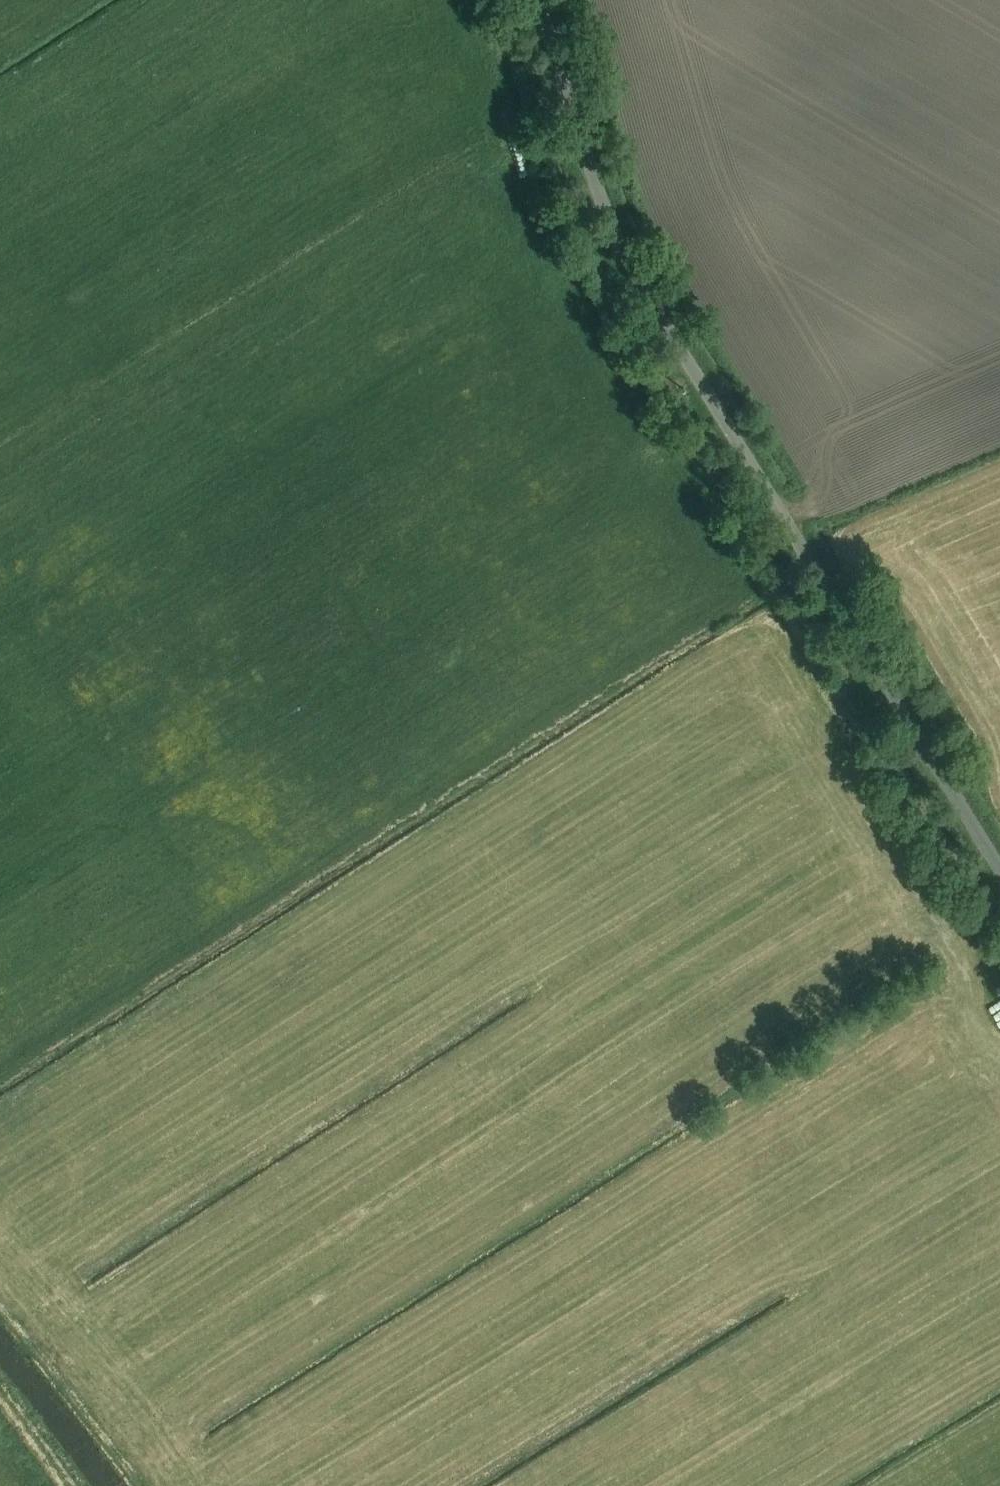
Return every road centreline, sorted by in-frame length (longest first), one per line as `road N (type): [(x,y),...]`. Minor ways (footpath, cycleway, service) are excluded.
road 1 (unclassified): [(999,859),(633,262),(597,180),(543,0)]
road 2 (track): [(139,1485),(0,1306)]

